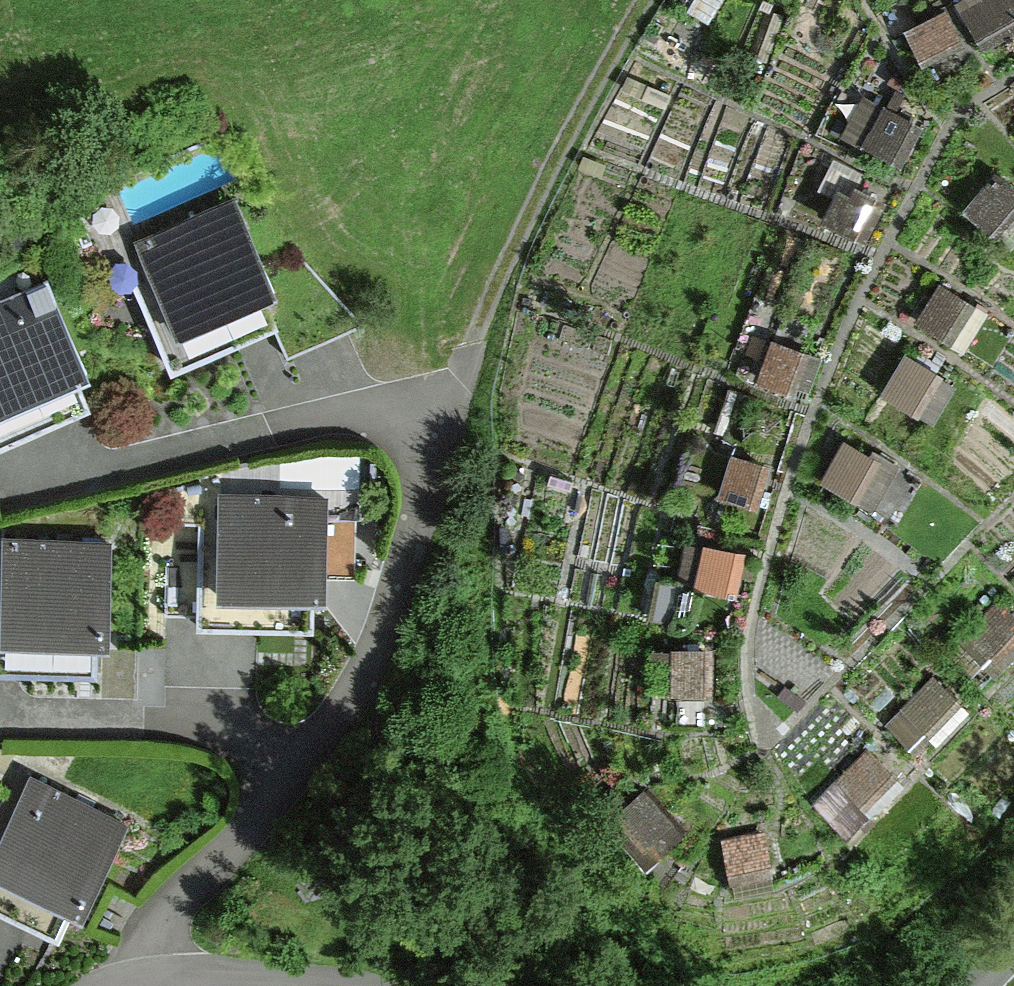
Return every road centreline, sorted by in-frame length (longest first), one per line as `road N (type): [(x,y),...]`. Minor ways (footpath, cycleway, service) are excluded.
road 1 (residential): [(137,978),(157,917),(355,687),(400,601),(446,449),(440,401),(375,400),(0,490)]
road 2 (track): [(647,0),(576,110),(440,401)]
road 3 (residential): [(293,985),(137,978)]

